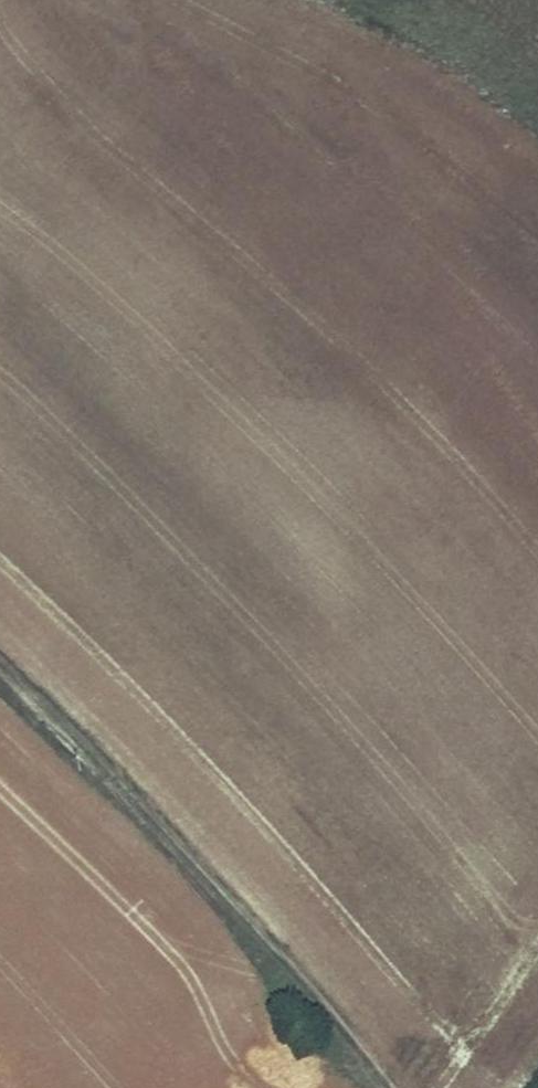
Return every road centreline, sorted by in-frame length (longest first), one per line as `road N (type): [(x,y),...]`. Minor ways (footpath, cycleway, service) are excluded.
road 1 (track): [(382,1087),(160,834),(0,677)]

